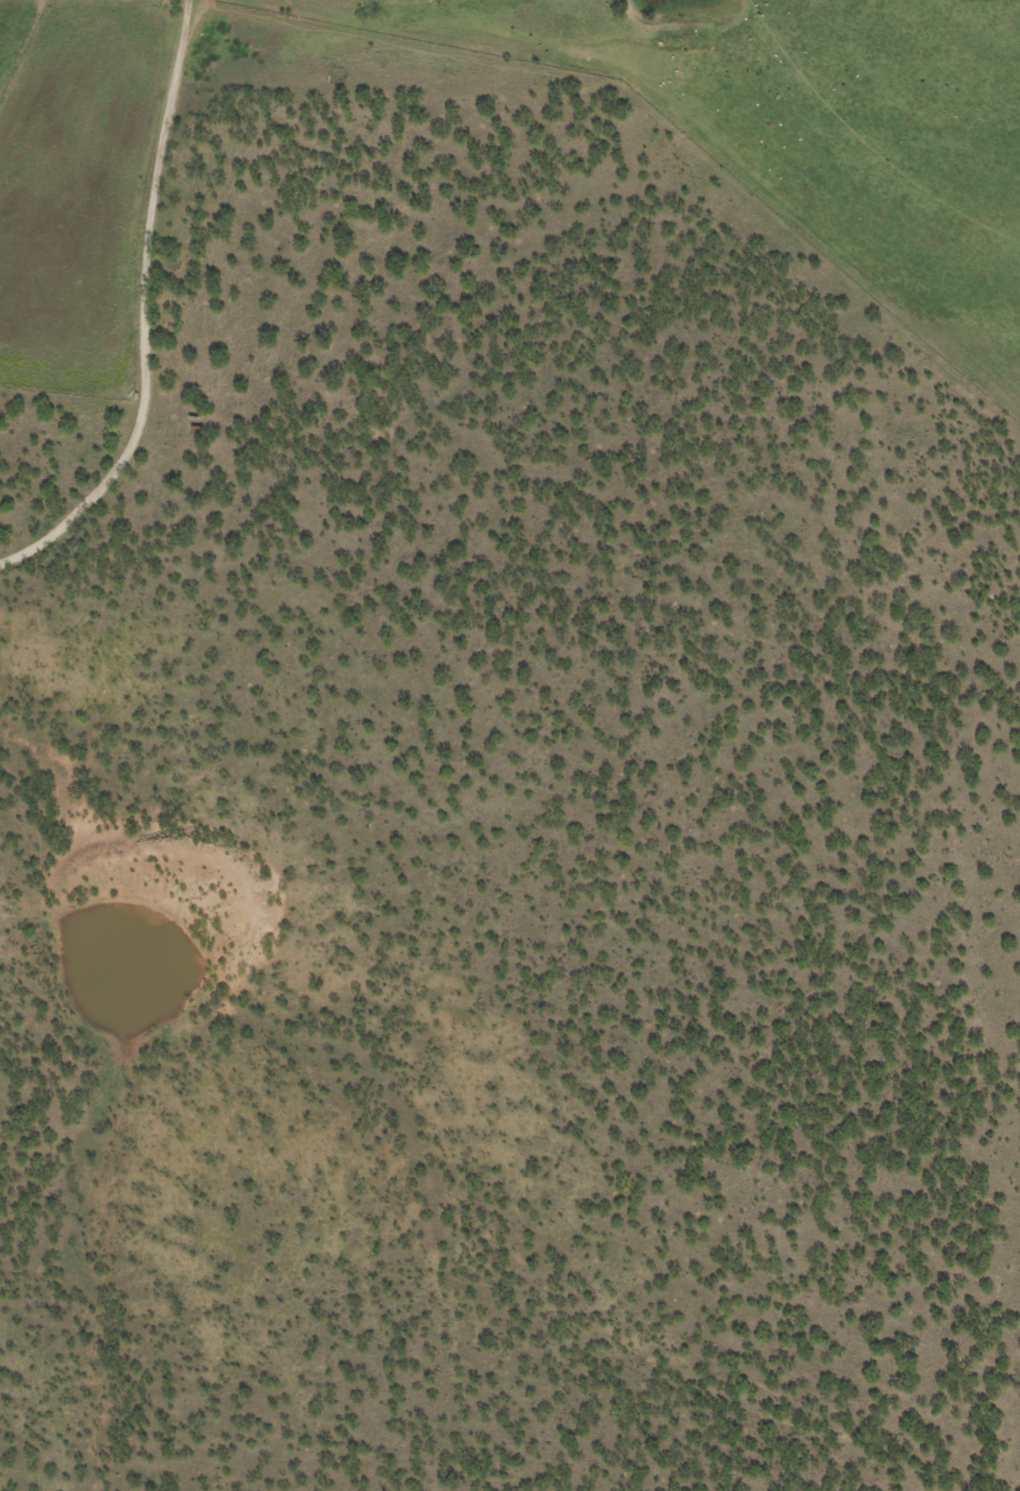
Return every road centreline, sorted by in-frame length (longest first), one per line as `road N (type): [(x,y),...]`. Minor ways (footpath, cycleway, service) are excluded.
road 1 (track): [(0,563),(40,547),(135,450),(150,380),(153,219),(190,0)]

